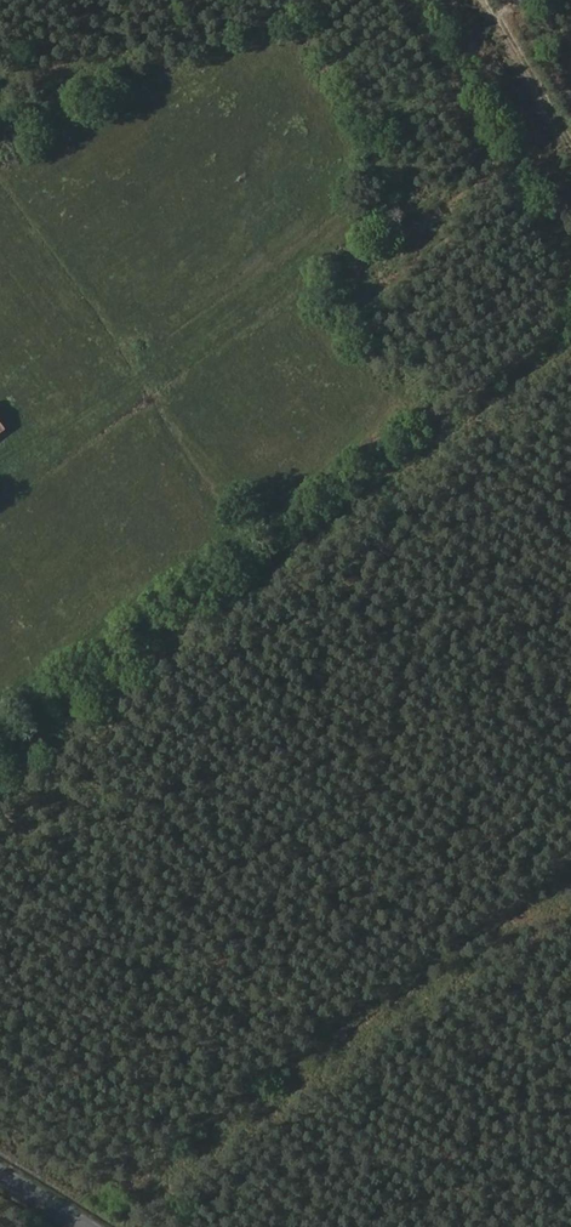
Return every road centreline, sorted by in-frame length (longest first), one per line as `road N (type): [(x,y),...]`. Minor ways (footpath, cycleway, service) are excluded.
road 1 (track): [(570,120),(501,0)]

